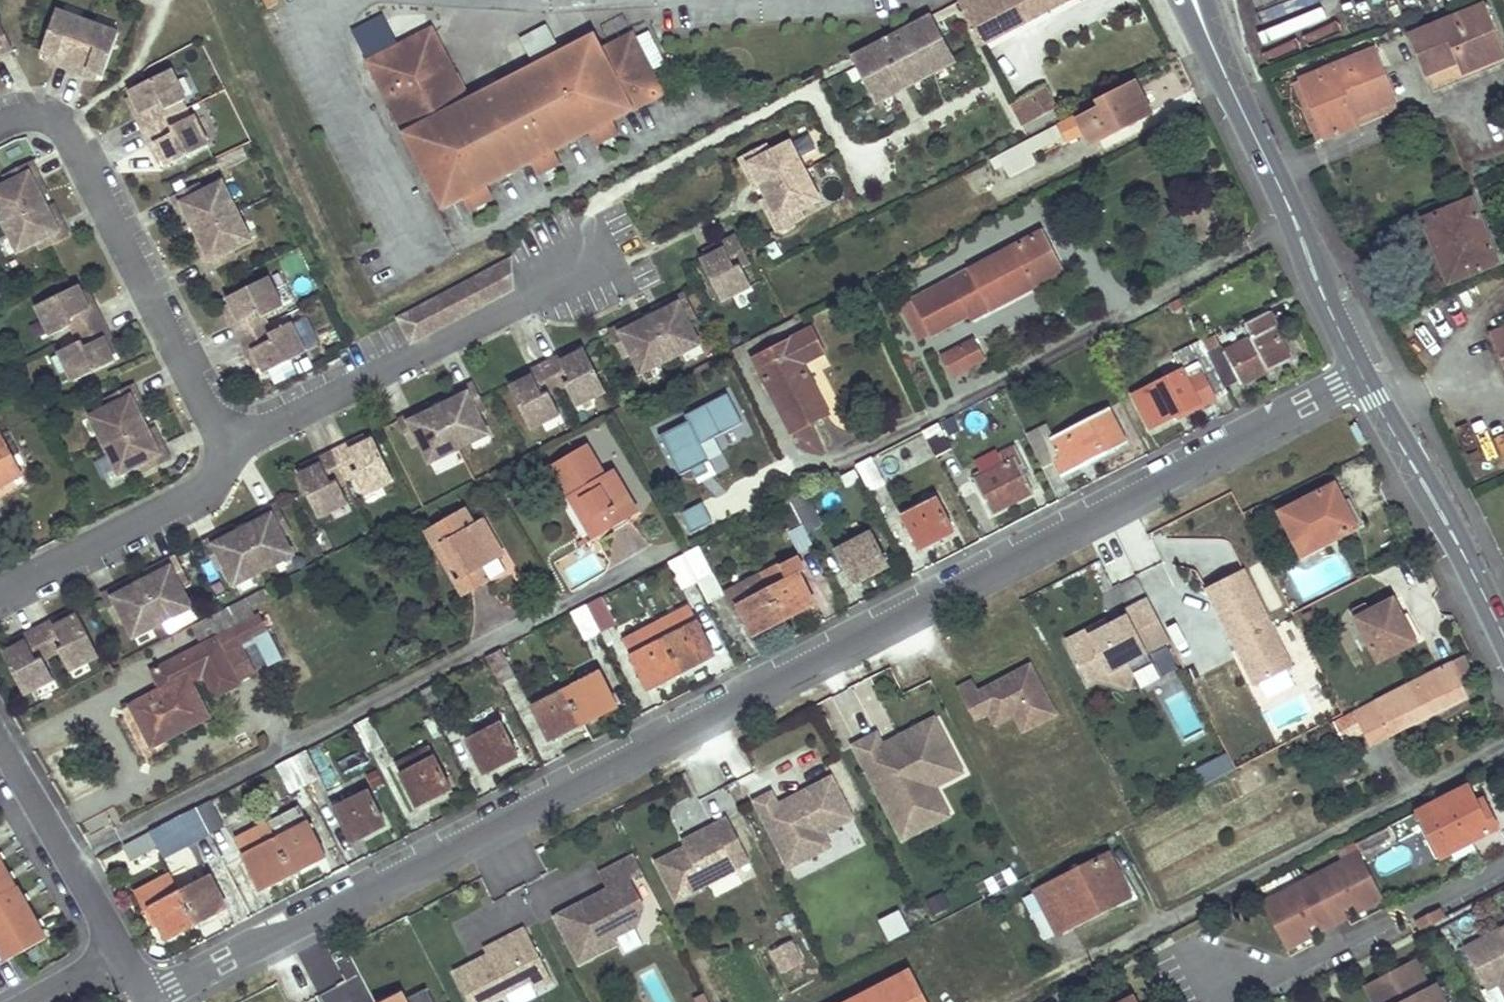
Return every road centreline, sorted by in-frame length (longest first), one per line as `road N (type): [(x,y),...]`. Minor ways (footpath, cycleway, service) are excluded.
road 1 (residential): [(148,998),(1359,371)]
road 2 (residential): [(230,443),(66,129),(36,115),(0,124)]
road 3 (residential): [(230,443),(576,276)]
road 4 (secondary): [(1359,371),(1212,46)]
road 5 (secondary): [(1503,628),(1359,371)]
road 6 (residential): [(0,593),(187,500),(230,443)]
road 7 (residential): [(122,952),(0,741)]

